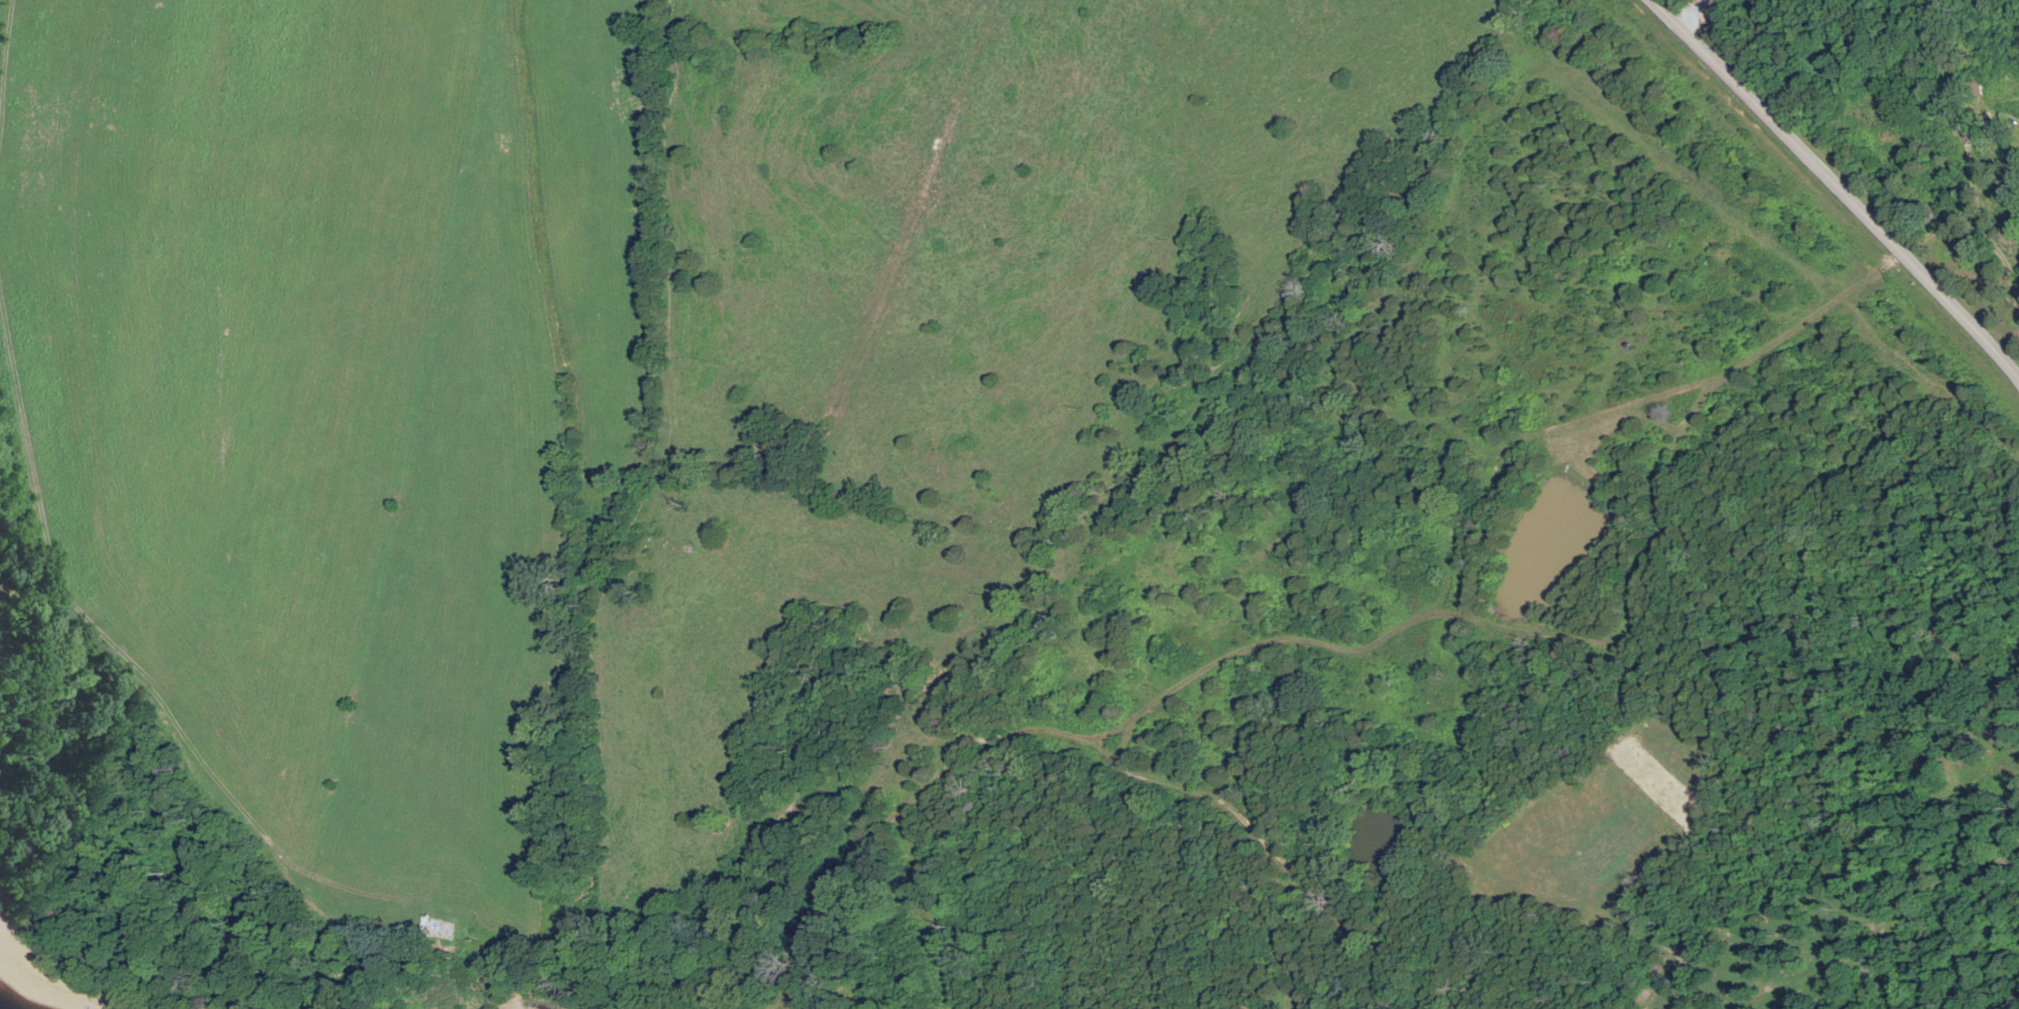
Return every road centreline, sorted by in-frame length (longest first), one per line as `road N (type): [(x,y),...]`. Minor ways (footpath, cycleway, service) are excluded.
road 1 (track): [(692,863),(708,659),(767,567),(869,508),(883,373),(1013,0)]
road 2 (track): [(1070,1008),(999,893),(918,651),(865,549),(869,508)]
road 3 (tertiary): [(1650,0),(2018,379)]

